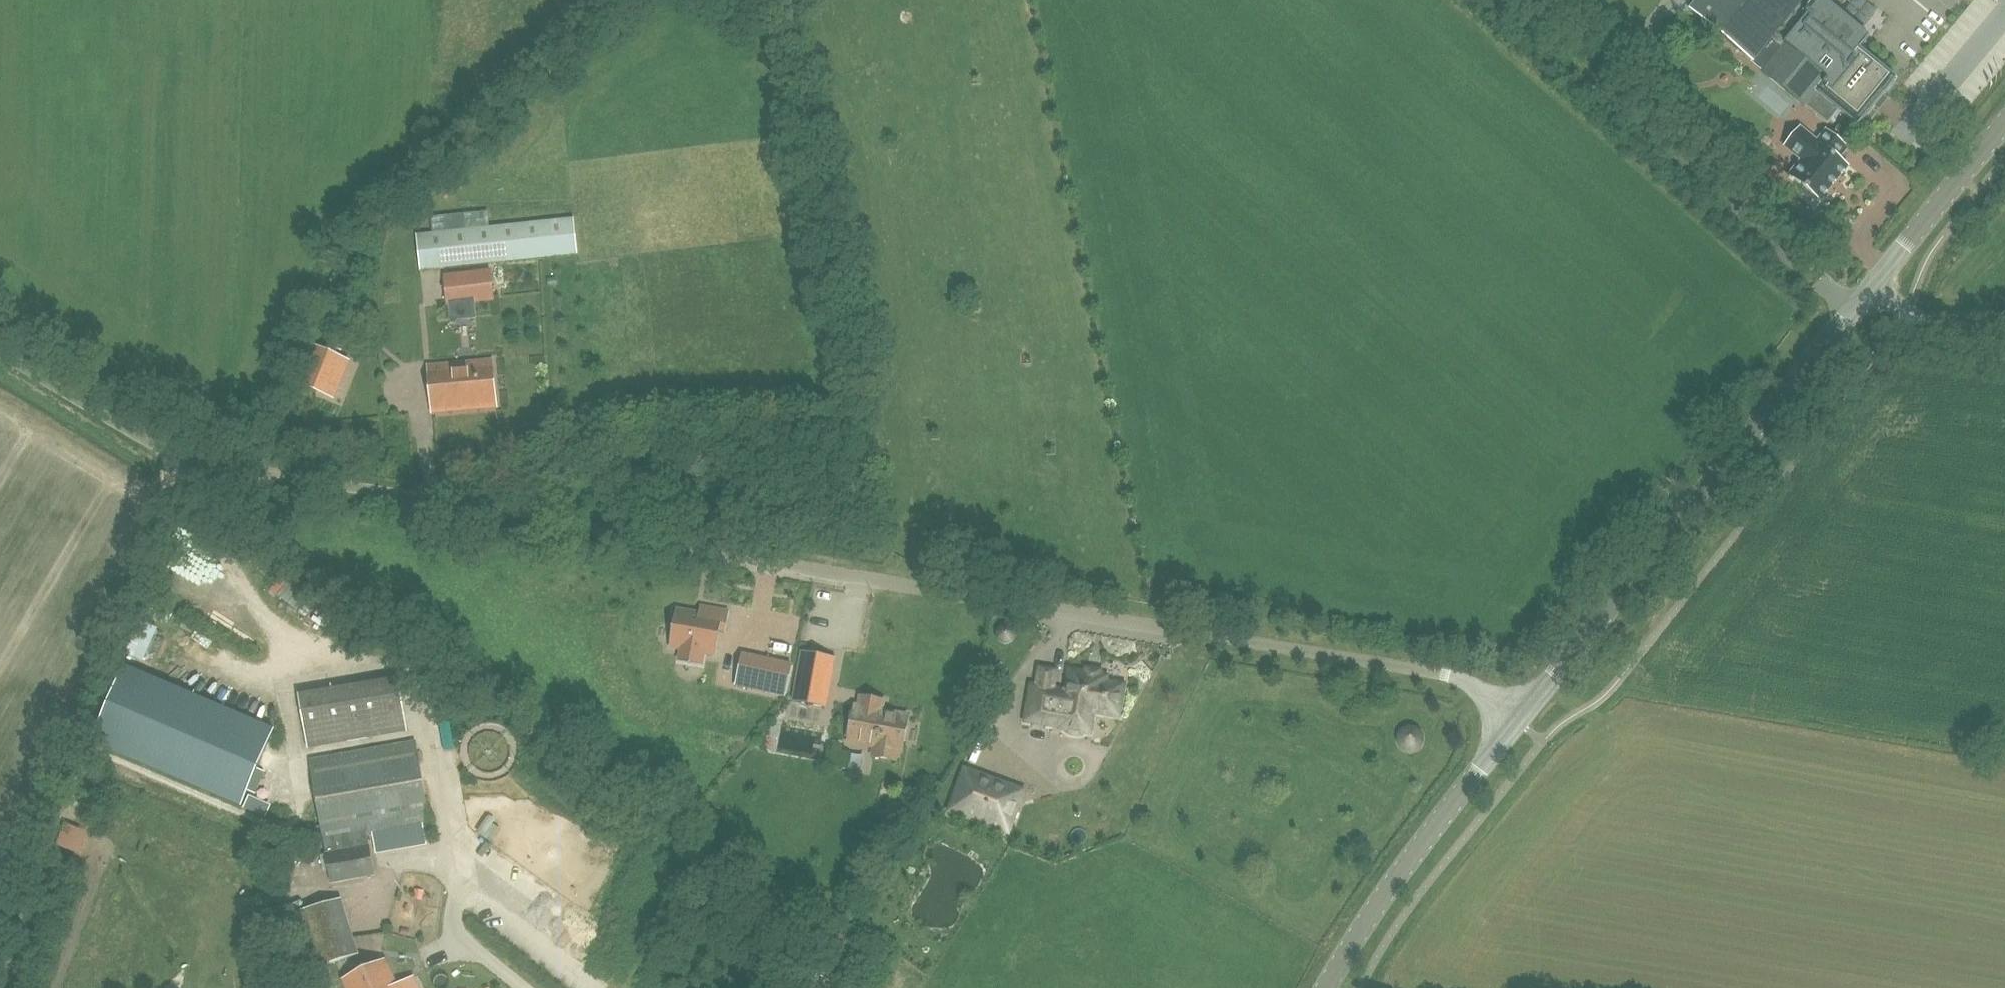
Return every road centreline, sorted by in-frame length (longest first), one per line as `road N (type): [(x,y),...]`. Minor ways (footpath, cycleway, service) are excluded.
road 1 (unclassified): [(1518,720),(1444,672),(202,461),(170,452),(0,350)]
road 2 (tertiary): [(1518,720),(1870,287)]
road 3 (tertiary): [(1326,987),(1395,877),(1518,720)]
road 4 (track): [(97,987),(152,827),(214,860)]
road 5 (tertiary): [(1870,287),(2004,121)]
road 6 (track): [(291,896),(203,904),(212,987)]
road 7 (unclassified): [(1870,287),(1935,326),(2004,331)]

